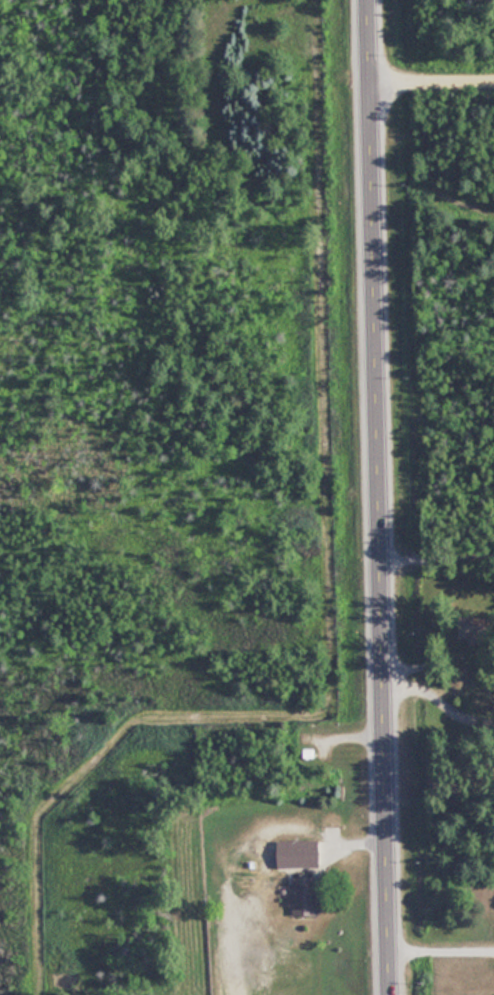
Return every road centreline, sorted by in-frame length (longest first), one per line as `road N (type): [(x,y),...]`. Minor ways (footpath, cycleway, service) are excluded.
road 1 (primary): [(391,994),(367,0)]
road 2 (residential): [(369,81),(493,79)]

